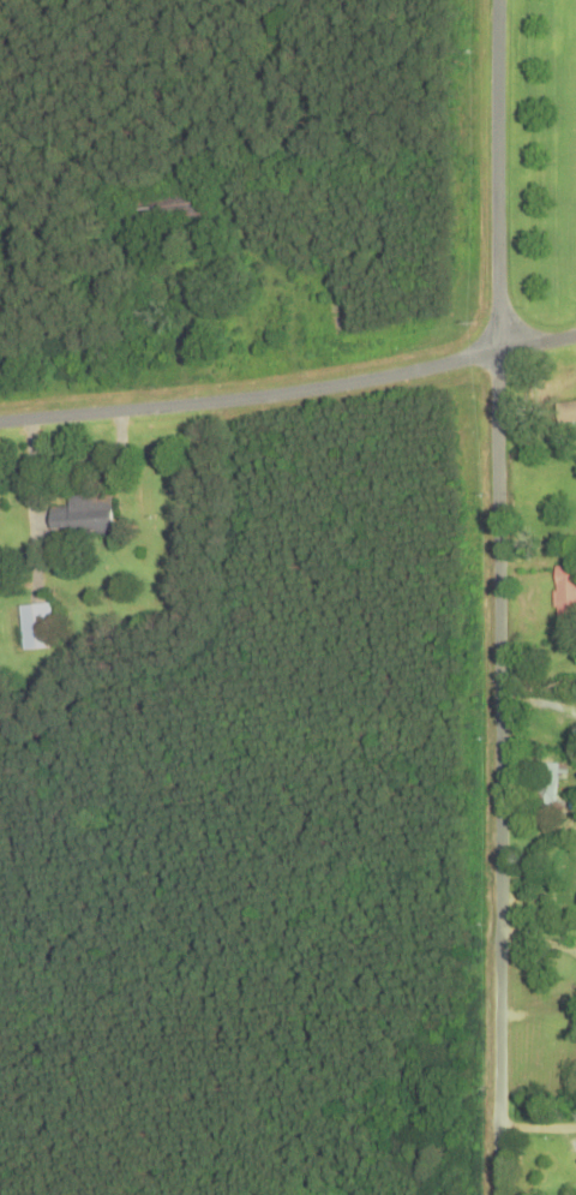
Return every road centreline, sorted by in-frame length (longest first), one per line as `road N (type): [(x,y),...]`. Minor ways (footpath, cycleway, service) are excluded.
road 1 (residential): [(501,1194),(501,0)]
road 2 (residential): [(0,425),(341,387),(575,335)]

